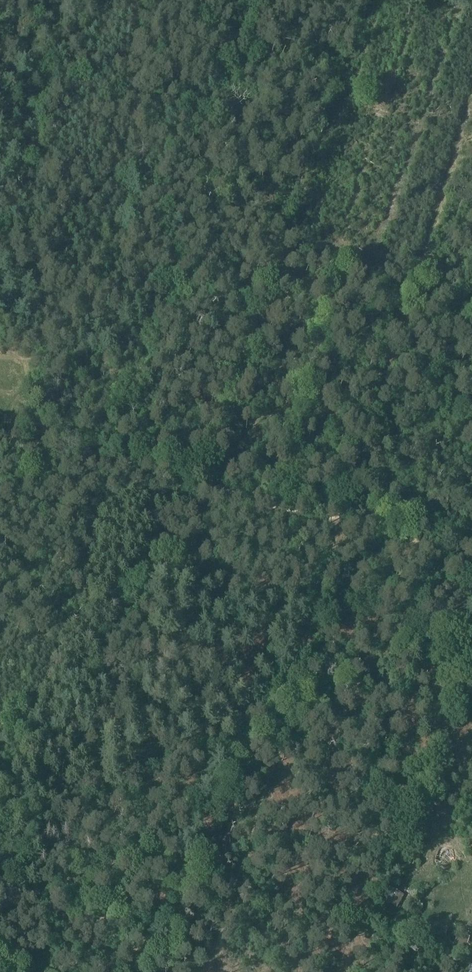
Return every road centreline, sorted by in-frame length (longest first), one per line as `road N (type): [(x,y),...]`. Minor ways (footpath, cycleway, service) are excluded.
road 1 (track): [(471,83),(293,682)]
road 2 (track): [(471,575),(213,729),(138,971)]
road 3 (track): [(0,442),(471,535)]
road 4 (track): [(277,756),(213,971)]

